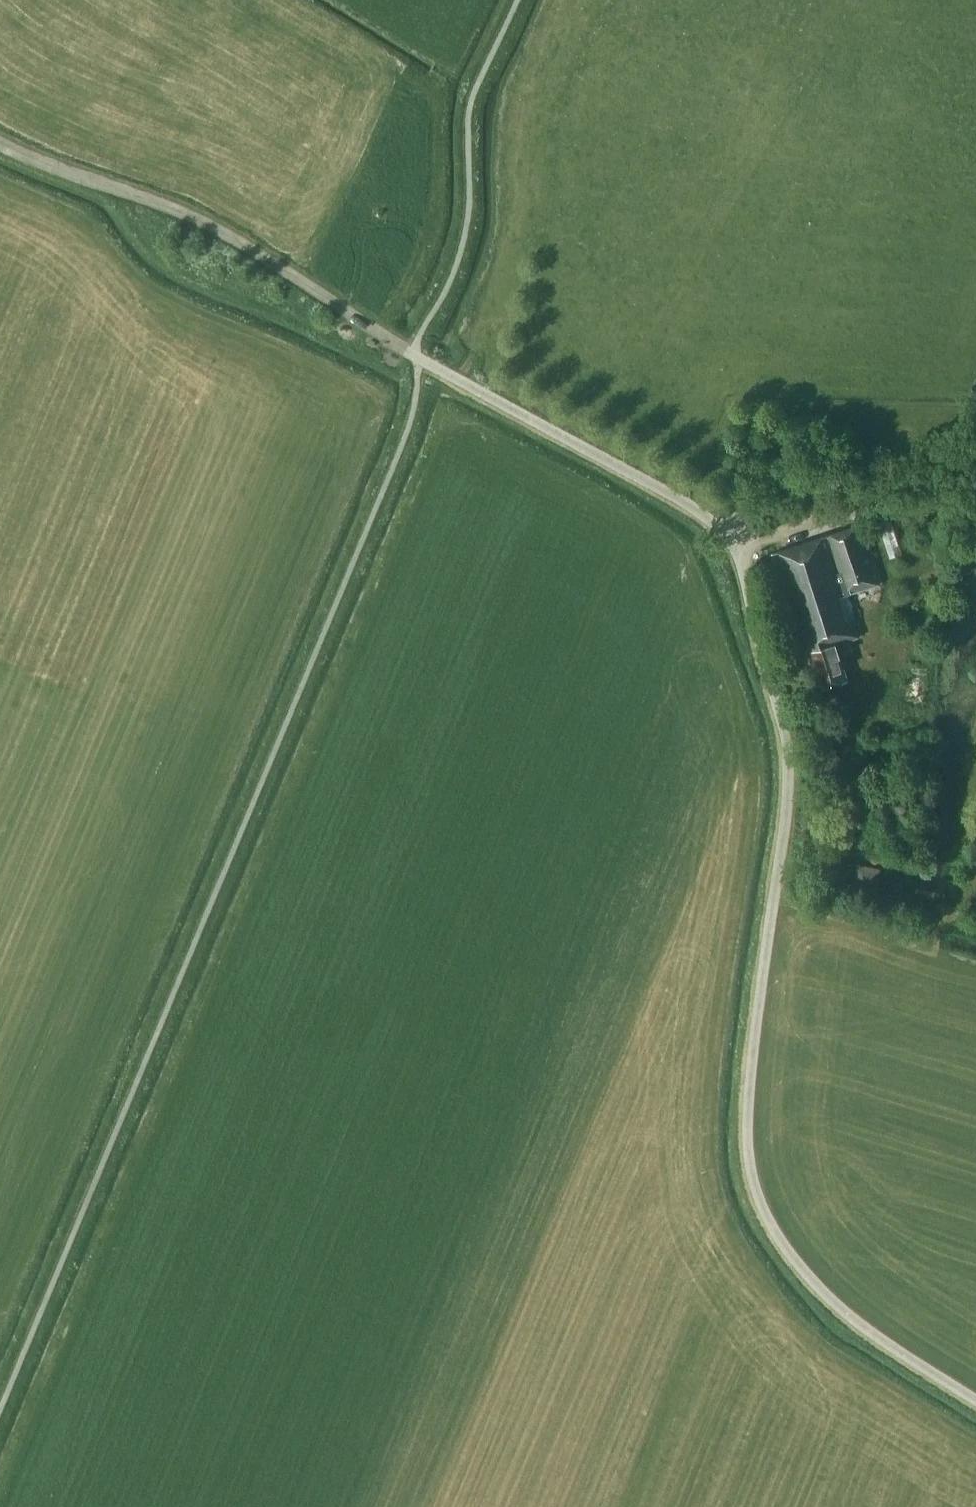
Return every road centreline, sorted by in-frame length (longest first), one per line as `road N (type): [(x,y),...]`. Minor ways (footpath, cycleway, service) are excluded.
road 1 (unclassified): [(975,1398),(823,1295),(783,1243),(752,1171),(746,1104),(789,758),(737,550),(682,499),(416,356)]
road 2 (track): [(416,356),(198,217),(74,175),(0,140)]

